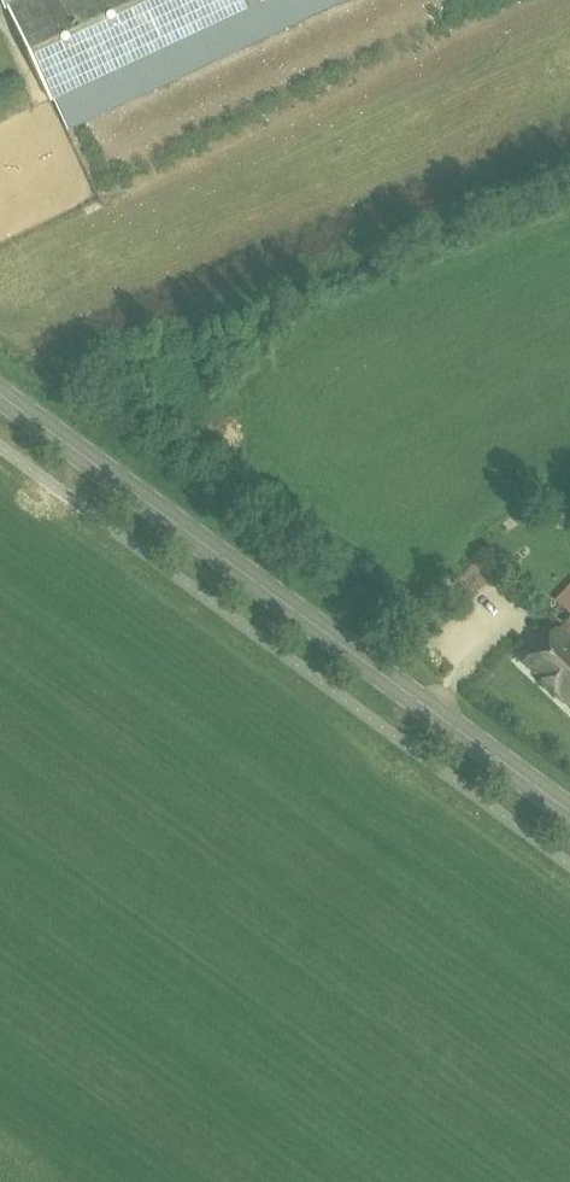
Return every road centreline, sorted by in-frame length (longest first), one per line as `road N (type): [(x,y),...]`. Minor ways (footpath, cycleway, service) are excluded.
road 1 (primary): [(569,813),(0,390)]

